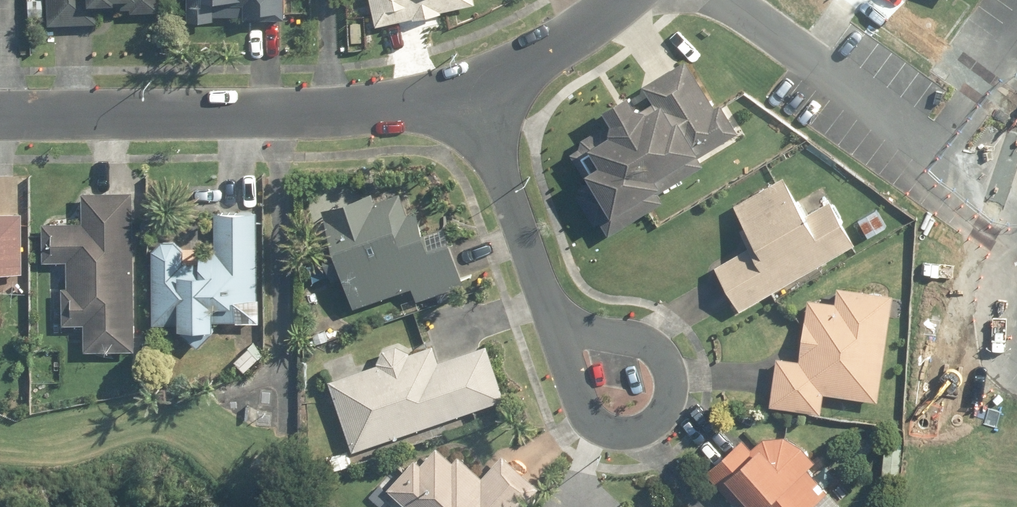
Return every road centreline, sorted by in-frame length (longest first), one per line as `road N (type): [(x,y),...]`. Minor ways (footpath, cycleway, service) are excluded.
road 1 (residential): [(468,102),(0,116)]
road 2 (track): [(281,109),(284,430)]
road 3 (residential): [(468,102),(555,324)]
road 4 (residential): [(614,0),(468,102)]
road 5 (residential): [(555,324),(650,343),(669,388),(656,417)]
road 6 (residential): [(656,417),(629,433),(598,429),(568,377),(555,324)]

